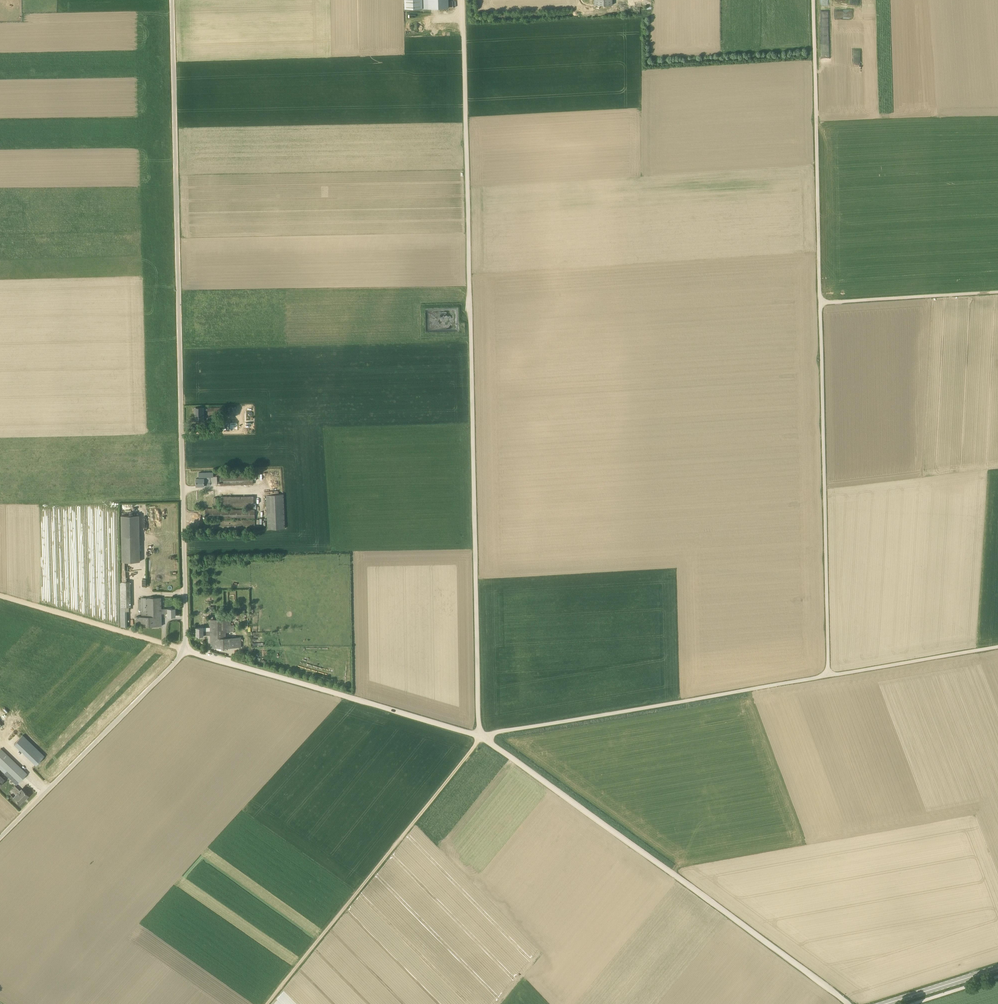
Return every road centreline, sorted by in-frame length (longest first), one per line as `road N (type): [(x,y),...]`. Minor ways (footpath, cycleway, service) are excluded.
road 1 (unclassified): [(0,838),(185,649),(172,0)]
road 2 (track): [(481,737),(462,0)]
road 3 (track): [(481,737),(0,596)]
road 4 (track): [(481,737),(848,1003)]
road 5 (track): [(819,302),(829,675)]
road 6 (track): [(829,675),(481,737)]
road 7 (track): [(481,737),(266,1003)]
road 8 (track): [(819,302),(814,0)]
road 9 (track): [(997,292),(819,302)]
road 10 (track): [(829,675),(997,647)]

